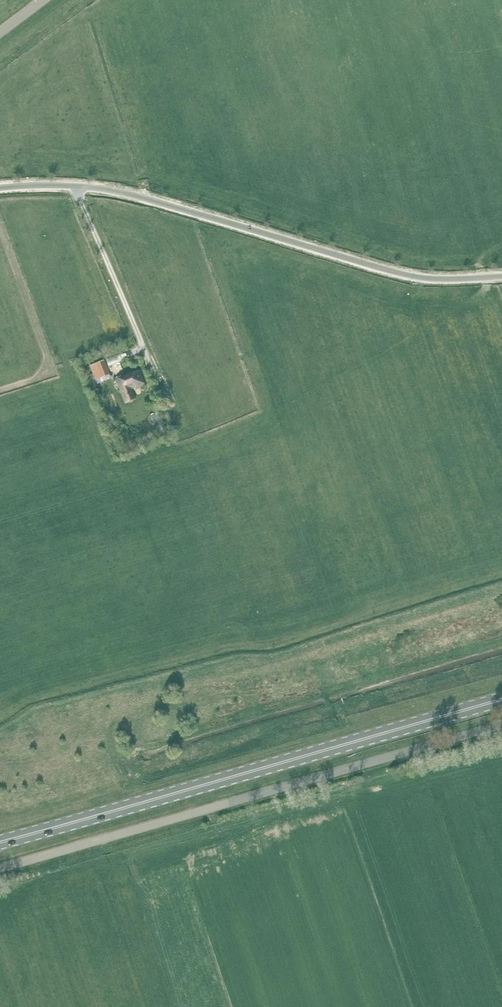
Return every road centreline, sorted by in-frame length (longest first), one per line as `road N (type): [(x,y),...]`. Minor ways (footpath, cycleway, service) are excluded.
road 1 (unclassified): [(0,868),(501,724)]
road 2 (primary): [(0,841),(501,699)]
road 3 (unclassified): [(0,187),(122,192),(399,274),(501,276)]

